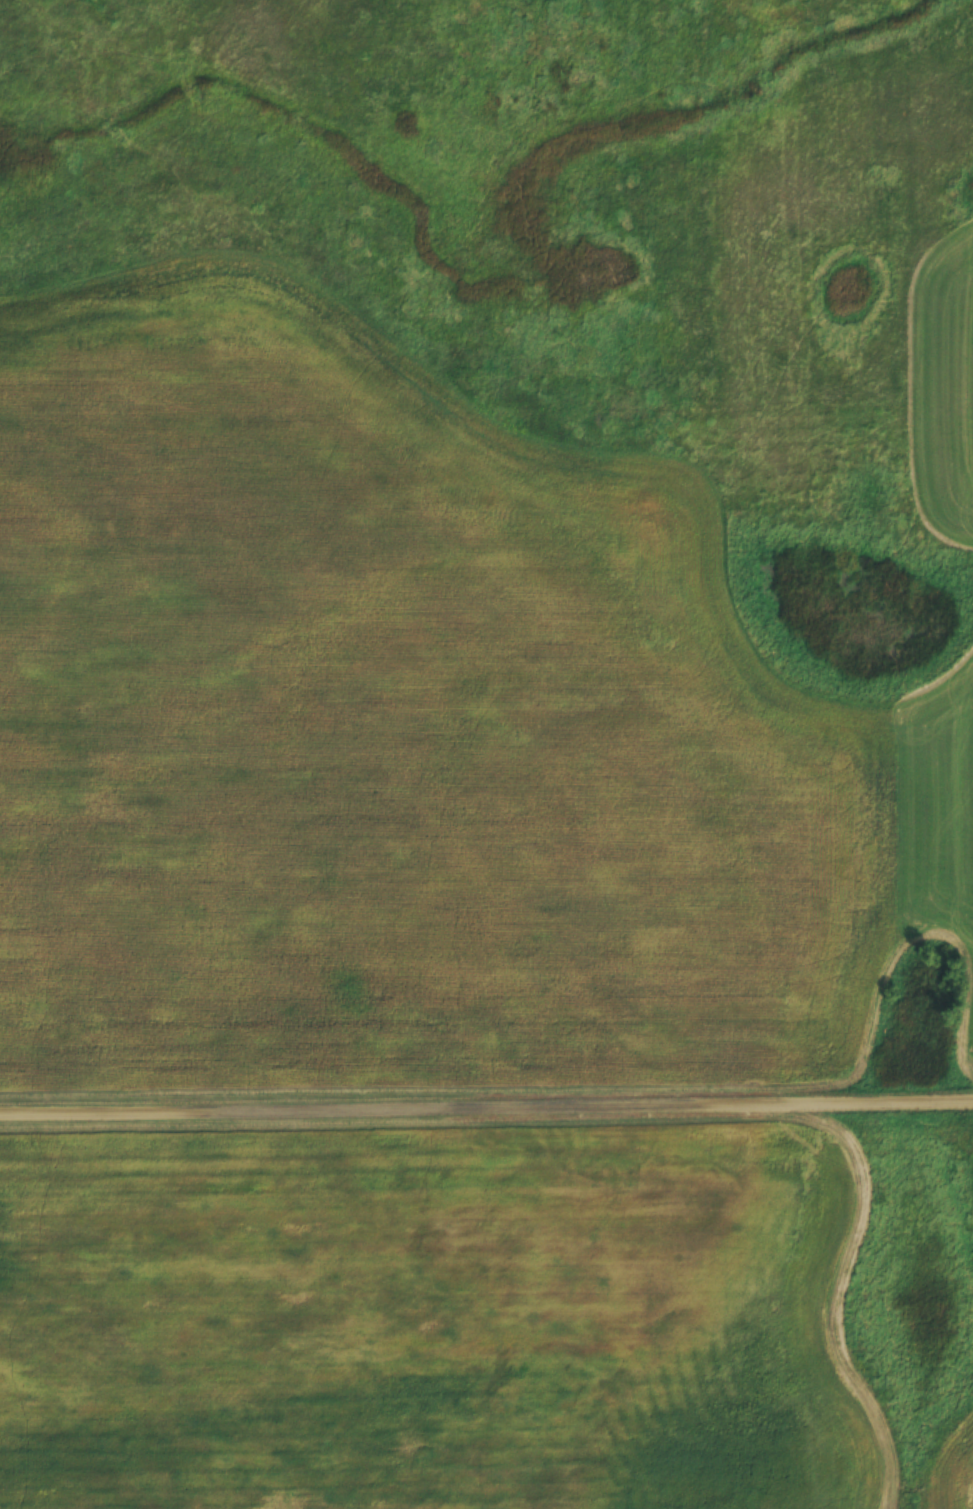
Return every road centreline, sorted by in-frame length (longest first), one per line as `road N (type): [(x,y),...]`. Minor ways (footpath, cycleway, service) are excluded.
road 1 (residential): [(972,1100),(0,1111)]

